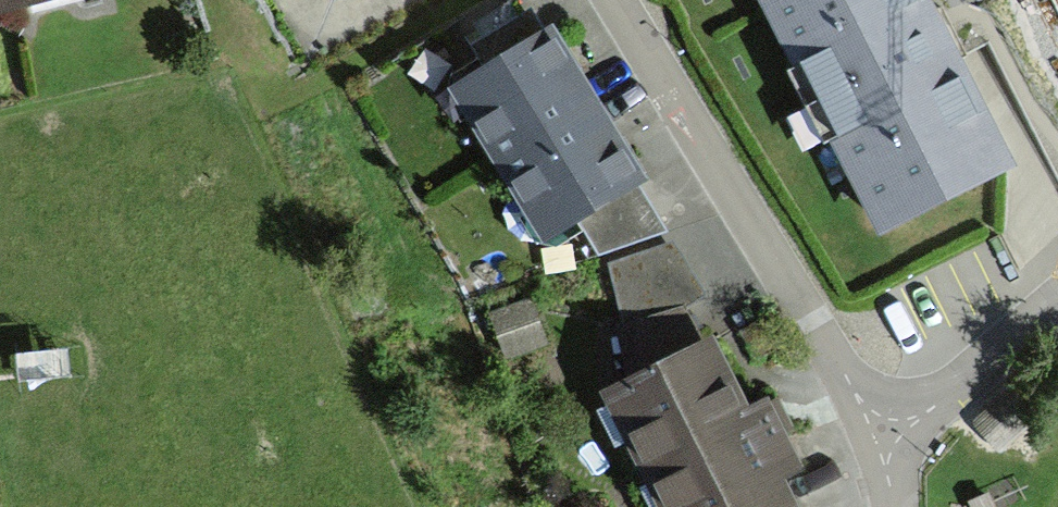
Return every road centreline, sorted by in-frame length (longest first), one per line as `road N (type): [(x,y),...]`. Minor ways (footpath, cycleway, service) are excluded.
road 1 (residential): [(613,0),(876,434)]
road 2 (residential): [(876,434),(934,408),(1057,302)]

